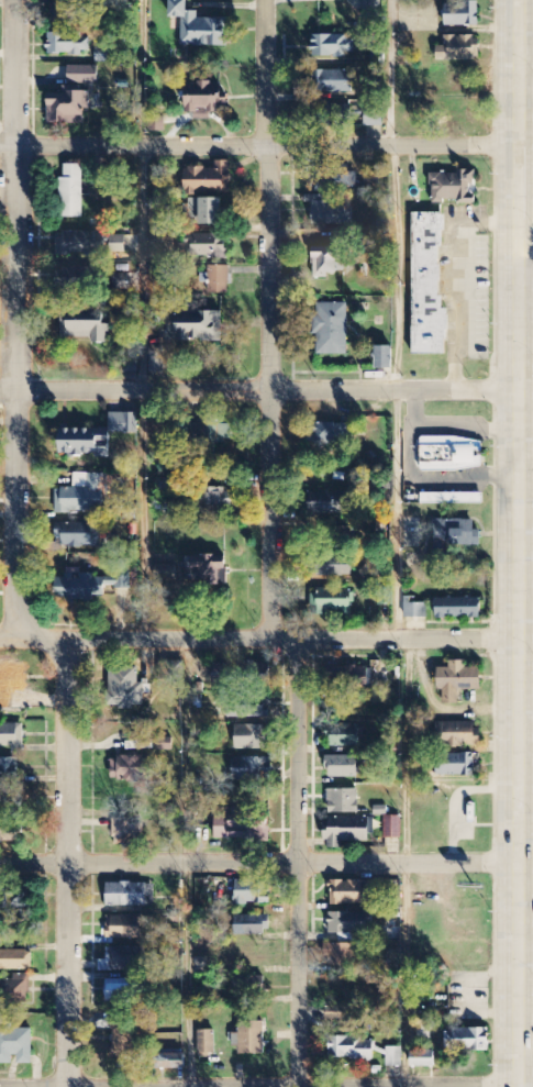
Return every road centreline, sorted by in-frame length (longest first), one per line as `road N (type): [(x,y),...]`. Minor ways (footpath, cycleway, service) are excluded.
road 1 (residential): [(67,1086),(69,687),(63,661),(22,612),(12,569),(14,0)]
road 2 (primary): [(519,1086),(520,0)]
road 3 (residential): [(271,639),(264,0)]
road 4 (residential): [(520,145),(0,147)]
road 5 (residential): [(520,390),(0,389)]
road 6 (residential): [(520,641),(0,640)]
road 7 (residential): [(519,862),(0,863)]
road 8 (residential): [(300,1086),(296,639)]
road 9 (residential): [(519,1085),(185,1086)]

